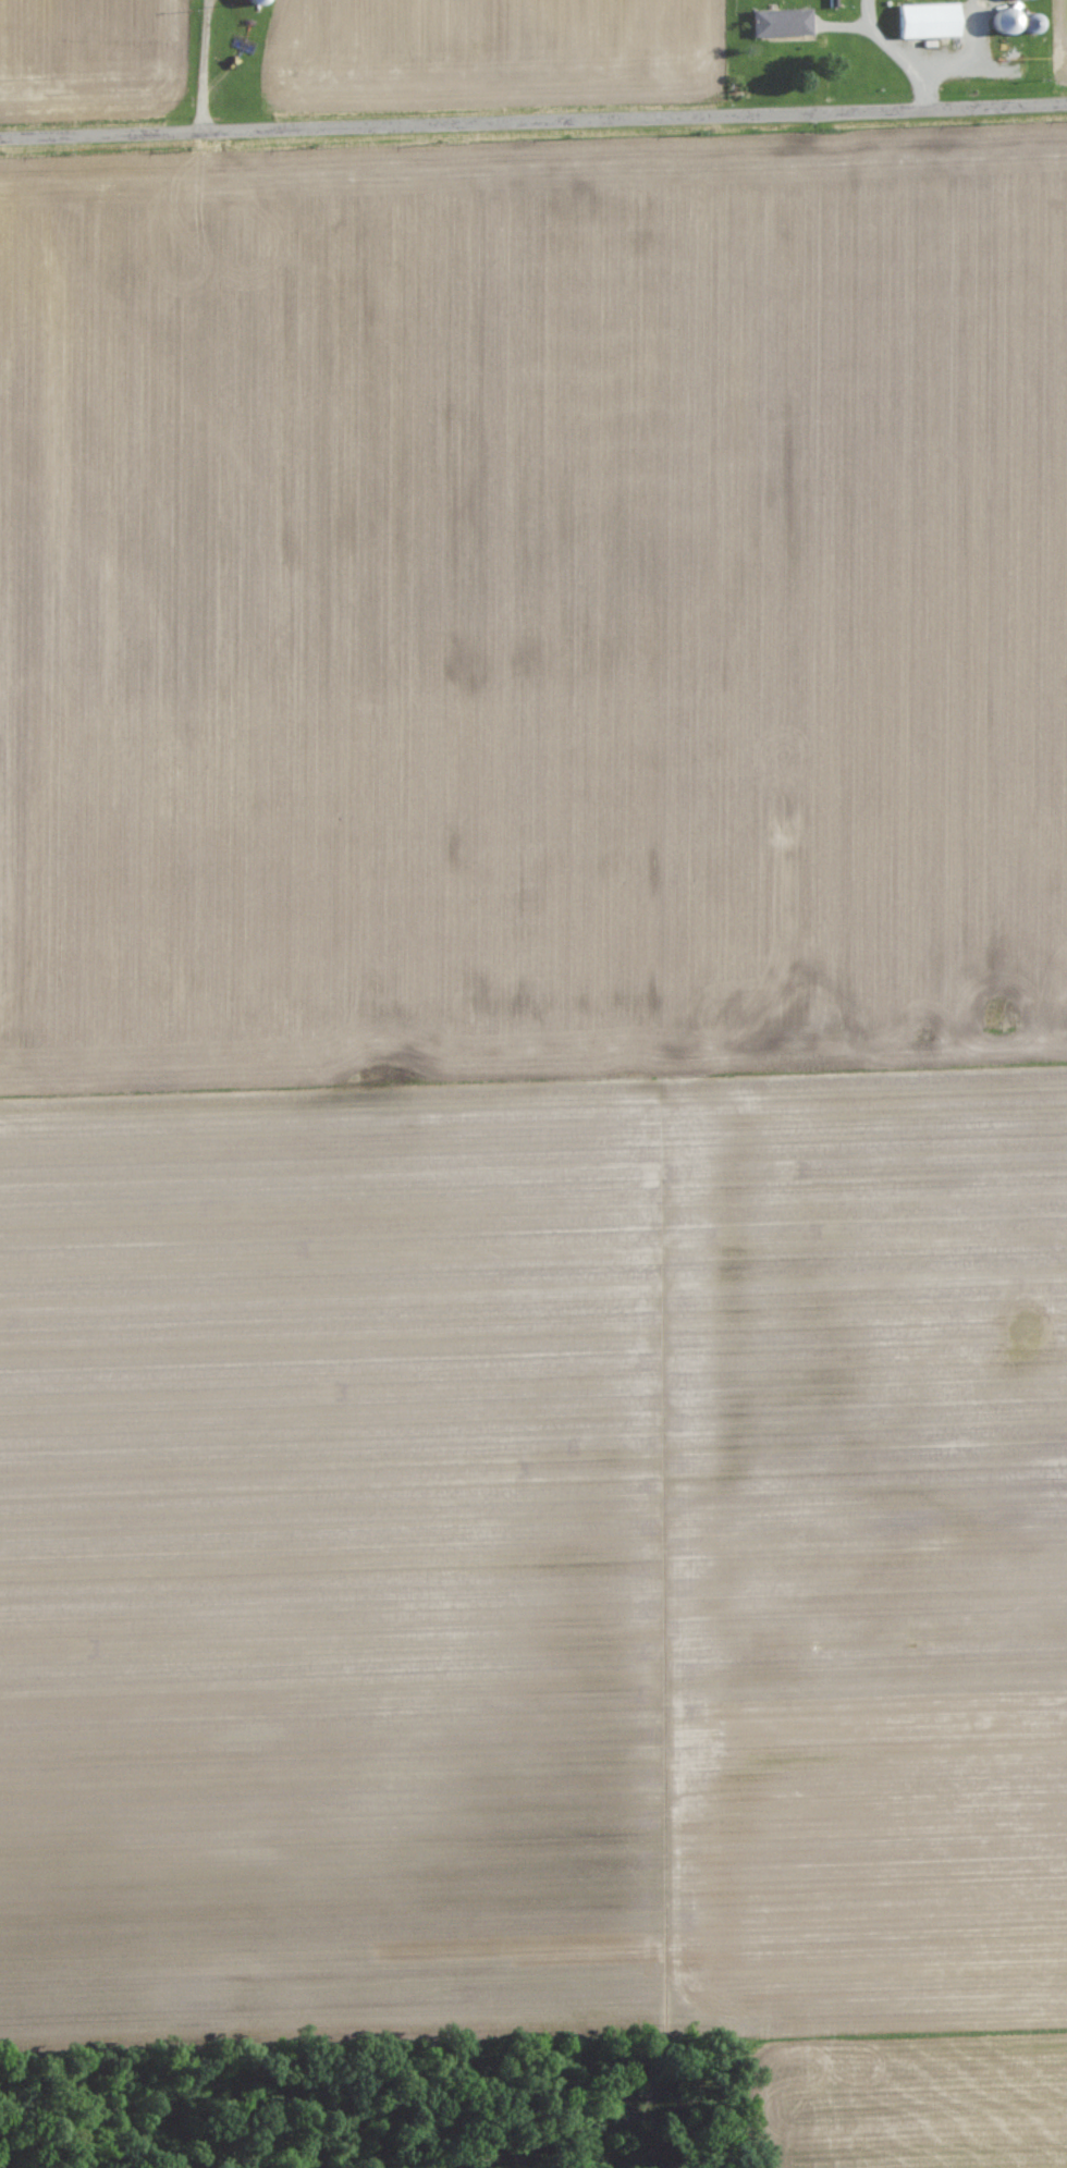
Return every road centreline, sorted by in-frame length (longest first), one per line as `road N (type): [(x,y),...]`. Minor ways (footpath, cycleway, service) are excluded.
road 1 (residential): [(0,137),(1066,103)]

